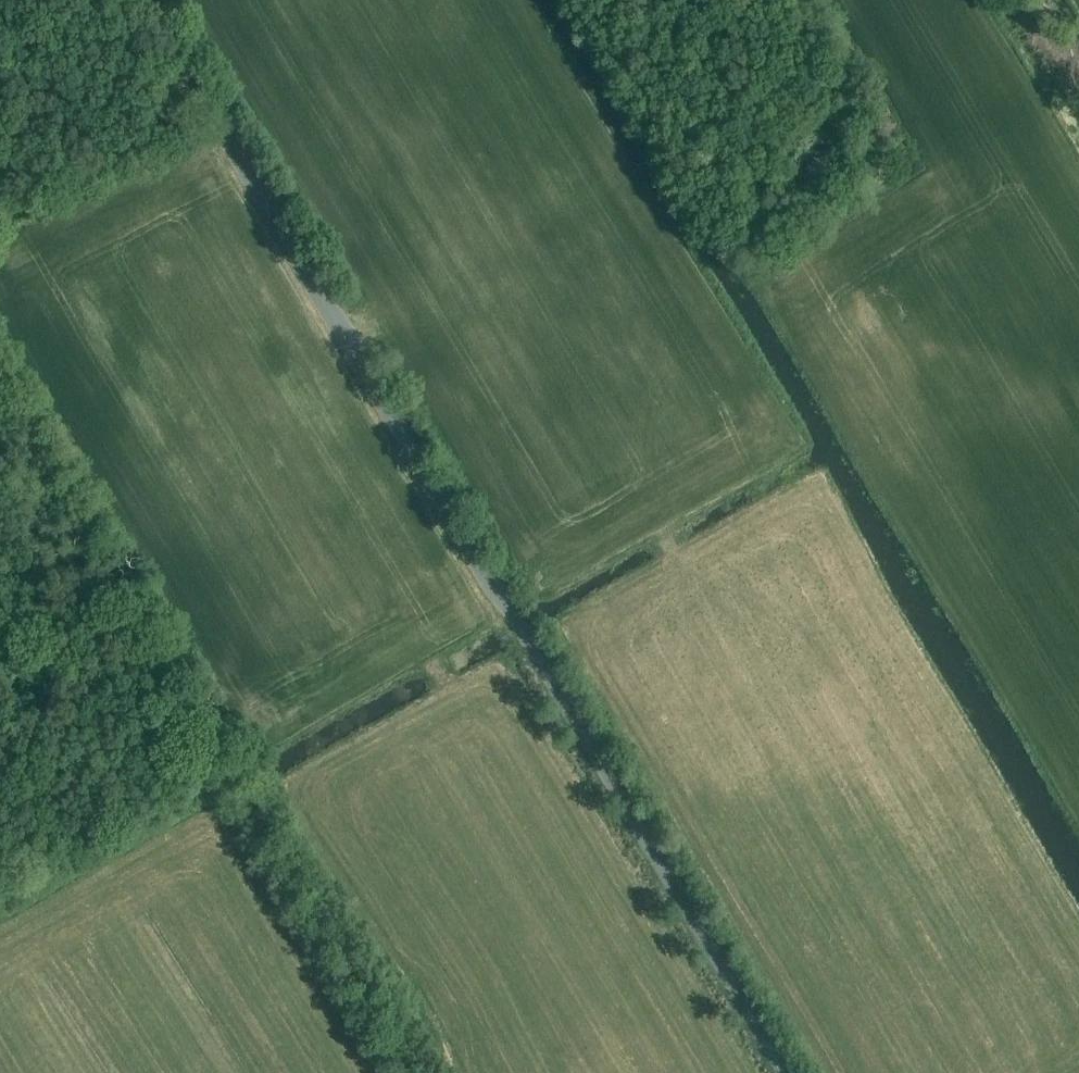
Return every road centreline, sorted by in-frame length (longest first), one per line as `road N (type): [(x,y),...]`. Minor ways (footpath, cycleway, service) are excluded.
road 1 (unclassified): [(786,1072),(145,0)]

